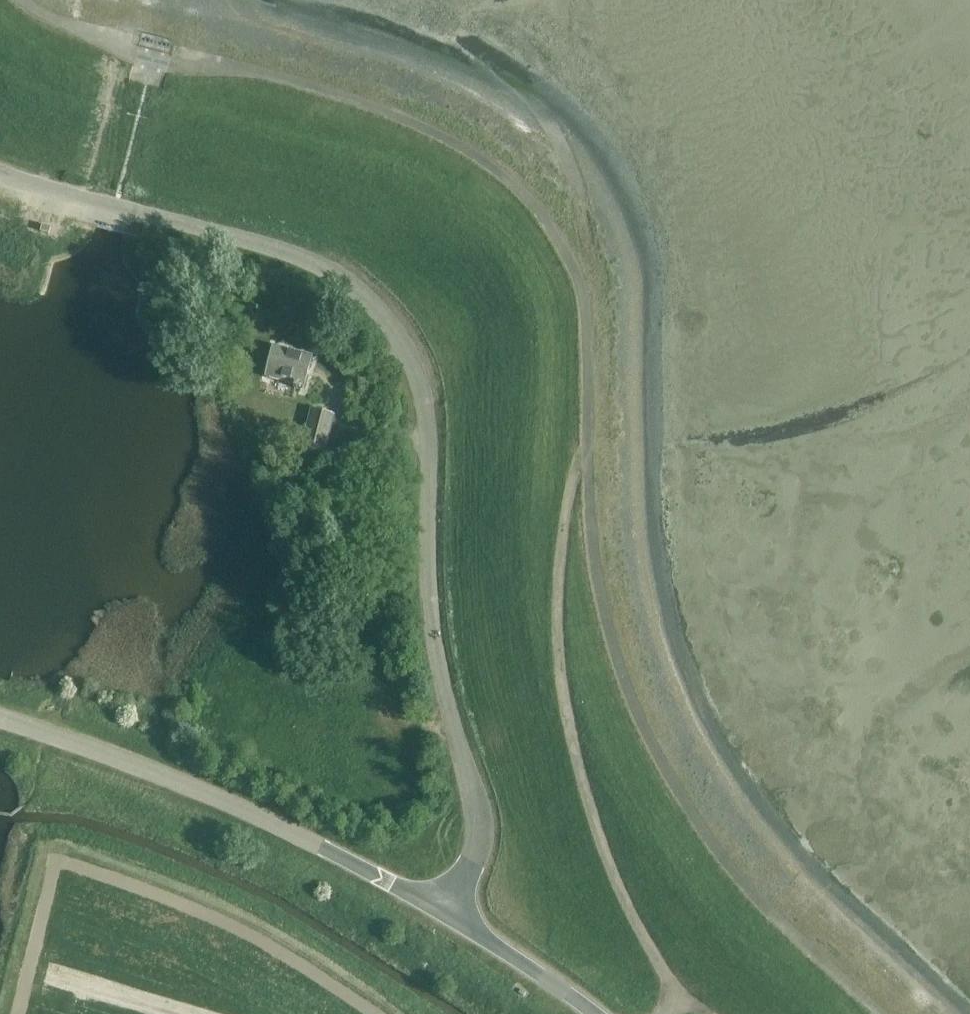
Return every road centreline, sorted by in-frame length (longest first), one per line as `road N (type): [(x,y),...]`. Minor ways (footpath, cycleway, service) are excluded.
road 1 (unclassified): [(448,917),(482,839),(431,649),(431,429),(422,379),(401,339),(347,280),(294,251),(0,174)]
road 2 (unclassified): [(448,917),(260,817),(0,719)]
road 3 (unclassified): [(593,1013),(448,917)]

